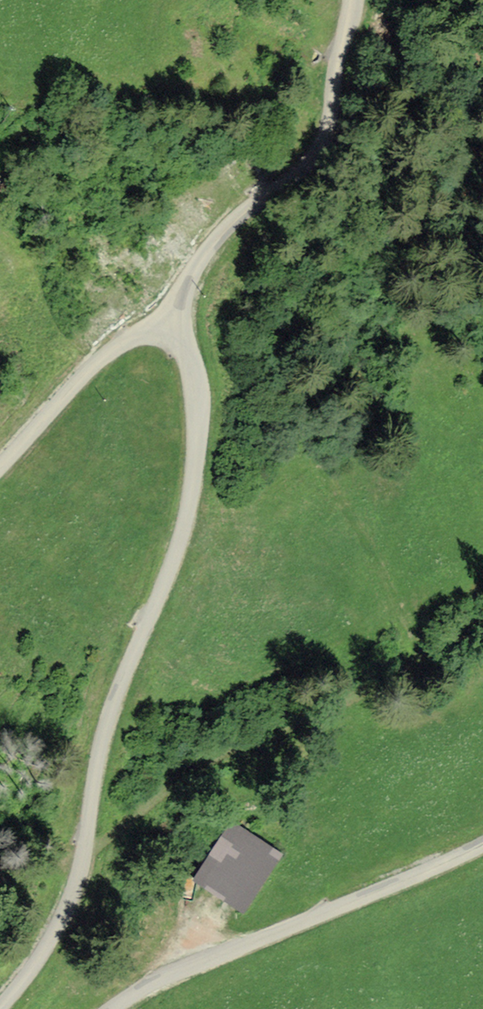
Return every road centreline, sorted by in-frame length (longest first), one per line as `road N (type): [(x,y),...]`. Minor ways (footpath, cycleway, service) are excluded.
road 1 (unclassified): [(0,1006),(69,903),(106,731),(185,524),(196,429),(192,367),(186,350),(164,337)]
road 2 (unclassified): [(164,337),(202,244),(306,163),(340,92),(353,0)]
road 3 (unclassified): [(482,843),(155,982),(116,1008)]
road 4 (unclassified): [(164,337),(116,347),(0,467)]

